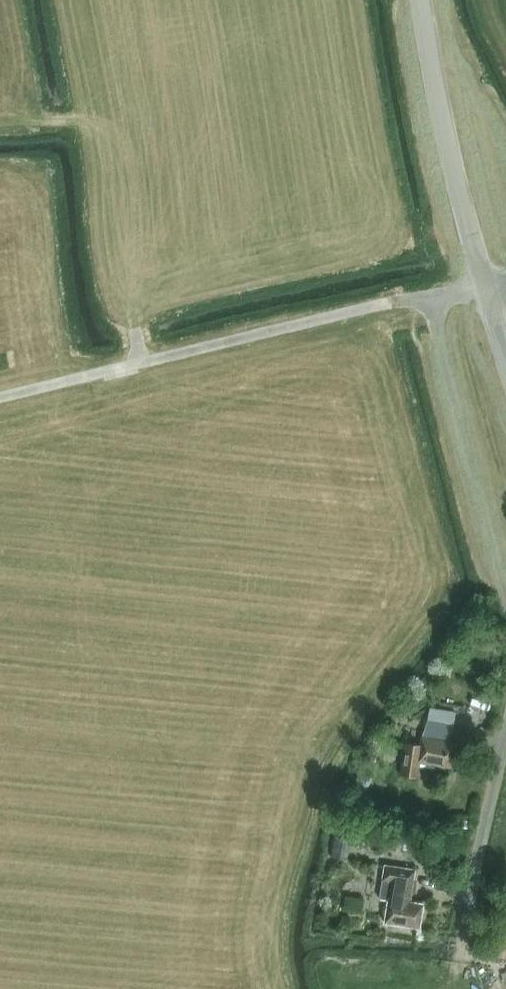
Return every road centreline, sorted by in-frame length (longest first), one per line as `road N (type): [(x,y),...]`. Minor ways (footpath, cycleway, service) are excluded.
road 1 (residential): [(434,296),(0,397)]
road 2 (residential): [(434,296),(440,348),(505,594)]
road 3 (tertiary): [(484,287),(421,0)]
road 4 (residential): [(505,731),(463,931)]

